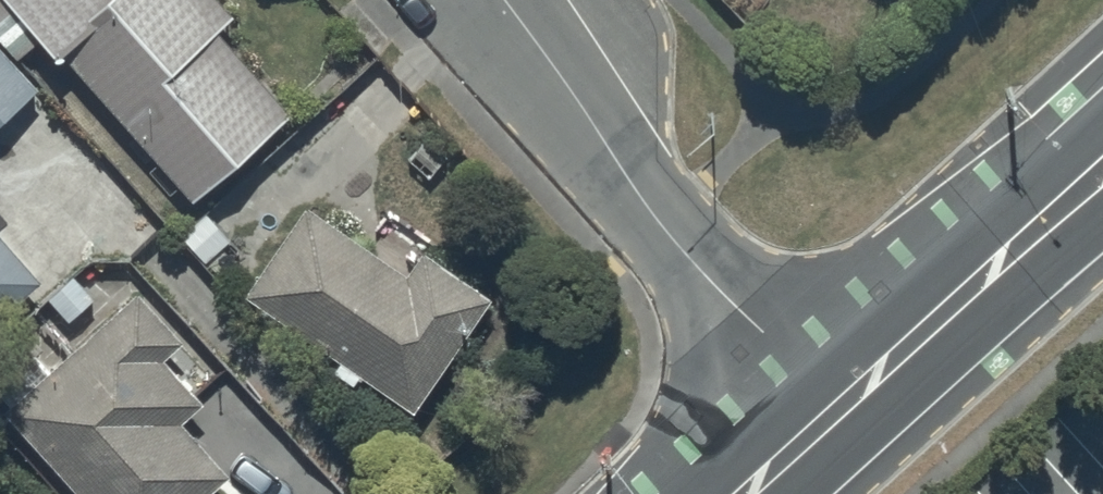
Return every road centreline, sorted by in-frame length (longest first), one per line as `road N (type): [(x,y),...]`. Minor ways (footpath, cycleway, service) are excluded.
road 1 (residential): [(831,424),(641,205),(500,0)]
road 2 (secondary): [(831,424),(1102,176)]

